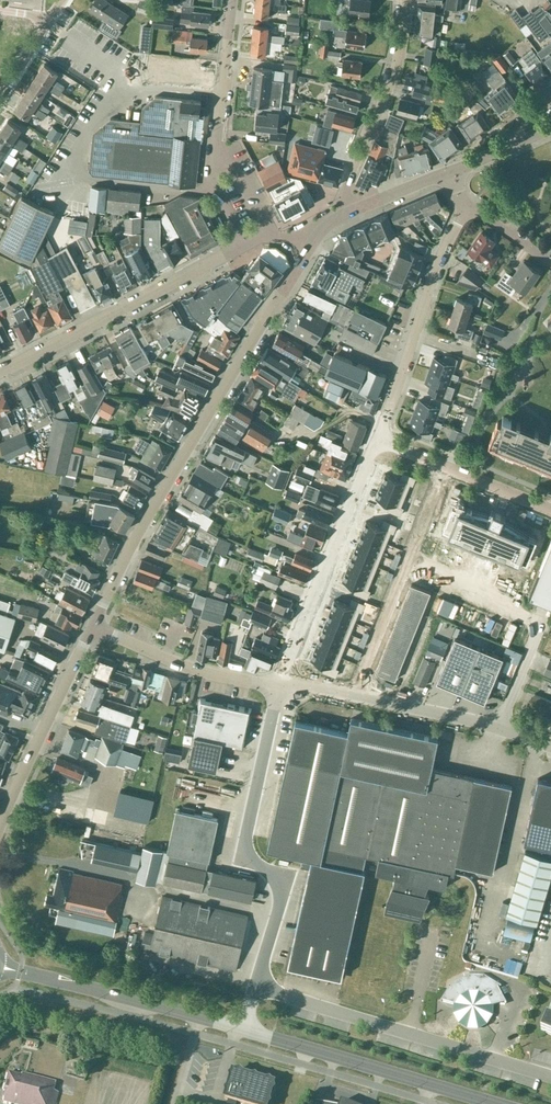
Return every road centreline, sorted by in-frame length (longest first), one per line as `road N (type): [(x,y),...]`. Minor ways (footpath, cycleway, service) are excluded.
road 1 (tertiary): [(94,625),(180,463),(311,249)]
road 2 (unclassified): [(256,987),(278,886),(244,849),(281,685)]
road 3 (unclassified): [(550,1077),(256,987)]
road 4 (tertiary): [(0,372),(243,244)]
road 5 (secondary): [(495,1103),(241,1030)]
road 6 (unclassified): [(379,441),(281,685)]
road 7 (unclassified): [(471,205),(440,263),(379,441)]
road 8 (residential): [(243,244),(213,179),(232,0)]
road 9 (unclassified): [(281,685),(500,728)]
road 10 (tertiary): [(0,827),(94,625)]
road 11 (residential): [(355,210),(350,176),(396,67),(405,0)]
road 12 (secondary): [(200,1019),(0,966)]
road 13 (unclassified): [(281,685),(189,667),(94,625)]
road 14 (unclassified): [(550,513),(379,441)]

